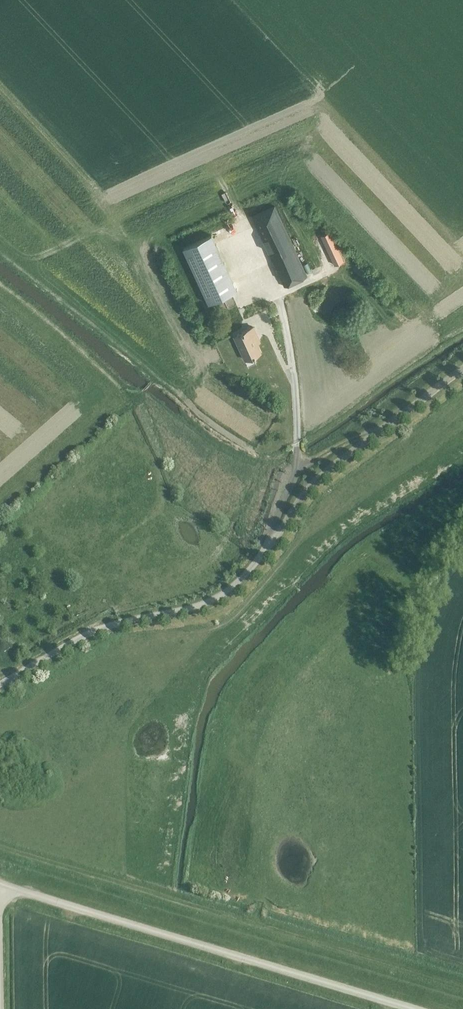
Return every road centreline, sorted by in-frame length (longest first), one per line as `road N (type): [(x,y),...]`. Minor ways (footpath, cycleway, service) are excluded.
road 1 (unclassified): [(408,1008),(4,886)]
road 2 (unclassified): [(0,684),(90,633),(213,600),(245,576),(286,521)]
road 3 (track): [(286,521),(328,469),(462,368)]

